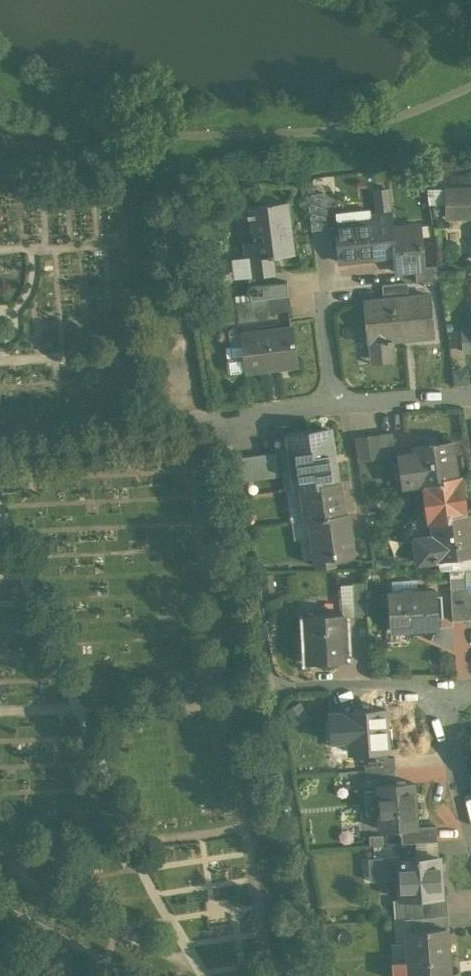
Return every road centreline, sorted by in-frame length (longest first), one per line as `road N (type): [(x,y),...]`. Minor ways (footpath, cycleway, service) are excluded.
road 1 (residential): [(436,688),(270,687)]
road 2 (residential): [(336,401),(470,393)]

